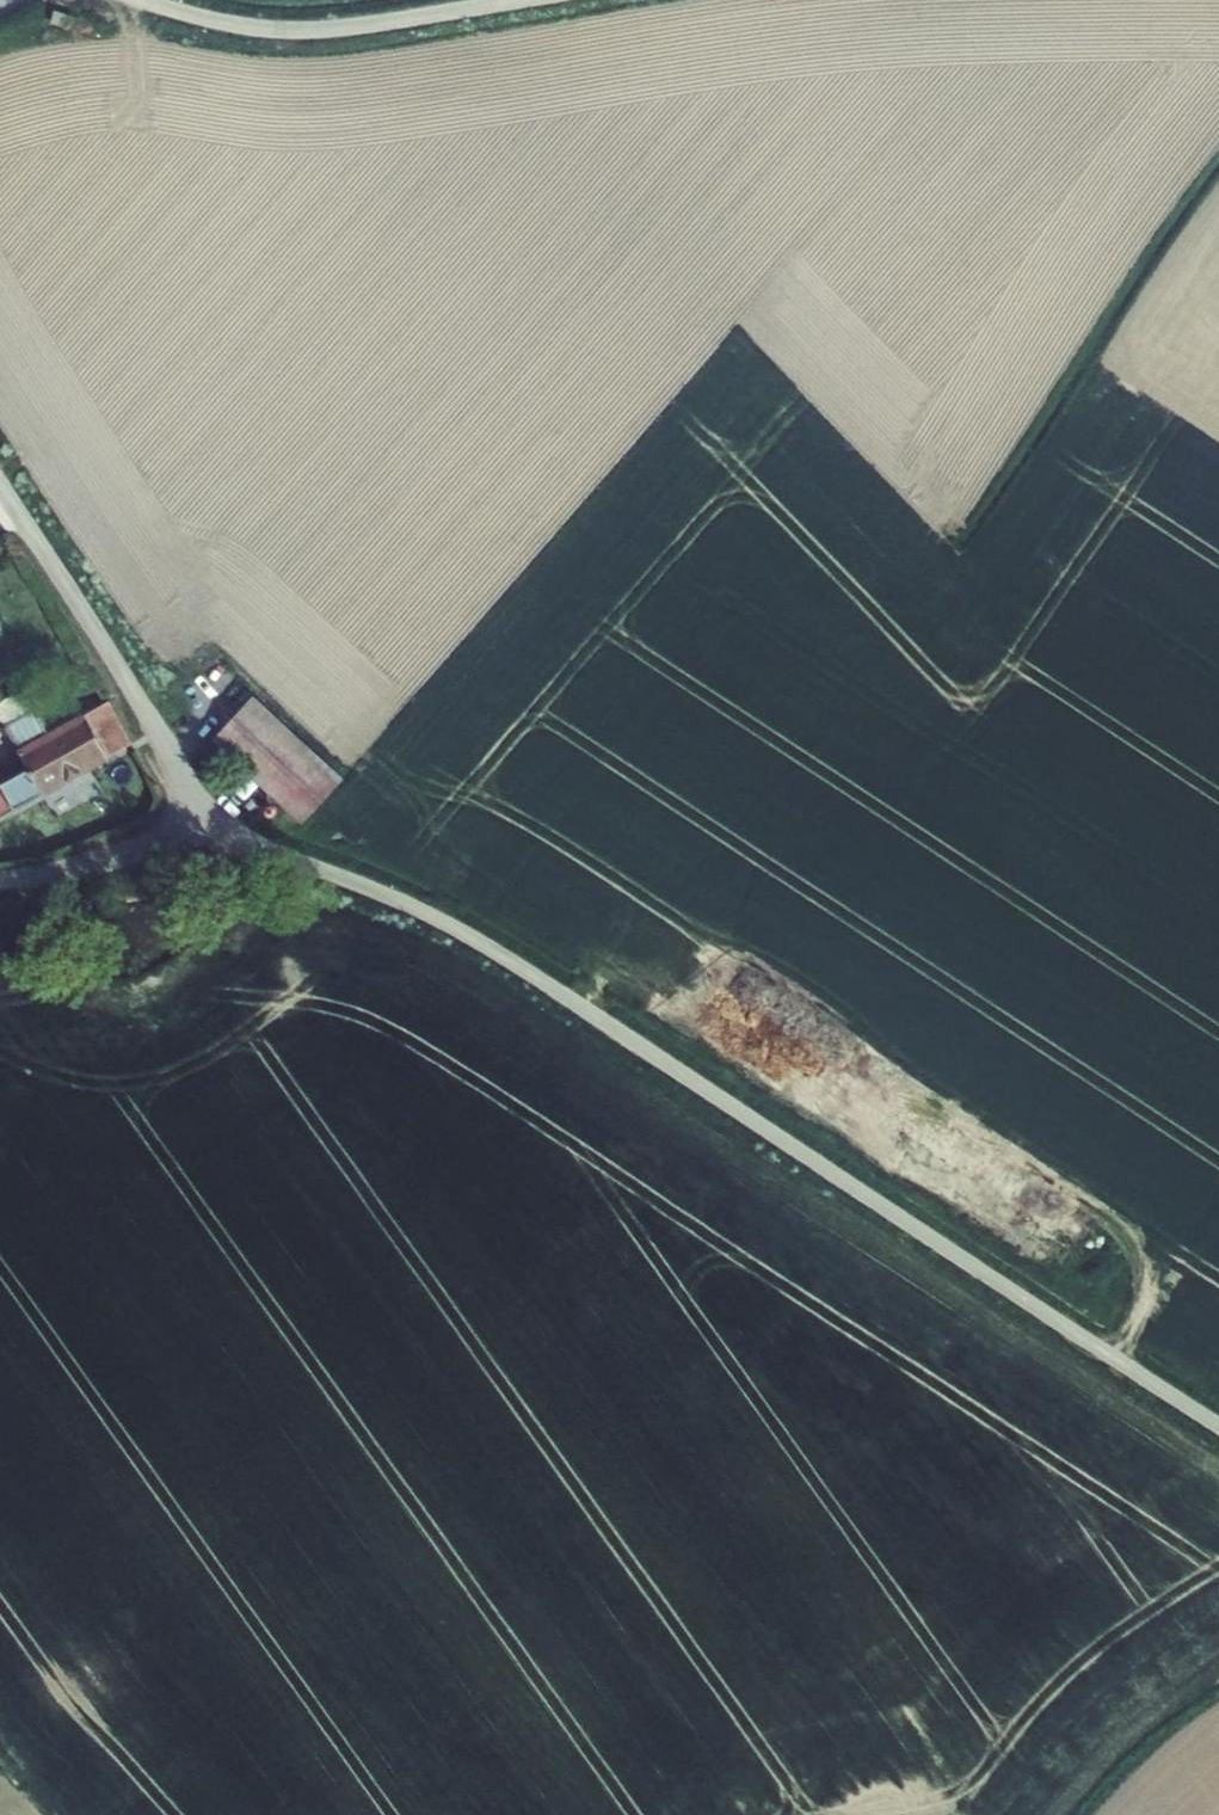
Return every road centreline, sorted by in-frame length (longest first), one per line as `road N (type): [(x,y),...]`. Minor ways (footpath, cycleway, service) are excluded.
road 1 (unclassified): [(205,836),(345,878),(468,935),(1218,1428)]
road 2 (unclassified): [(0,481),(151,719),(205,836)]
road 3 (unclassified): [(143,0),(278,30),(511,0)]
road 4 (unclassified): [(205,836),(0,881)]

